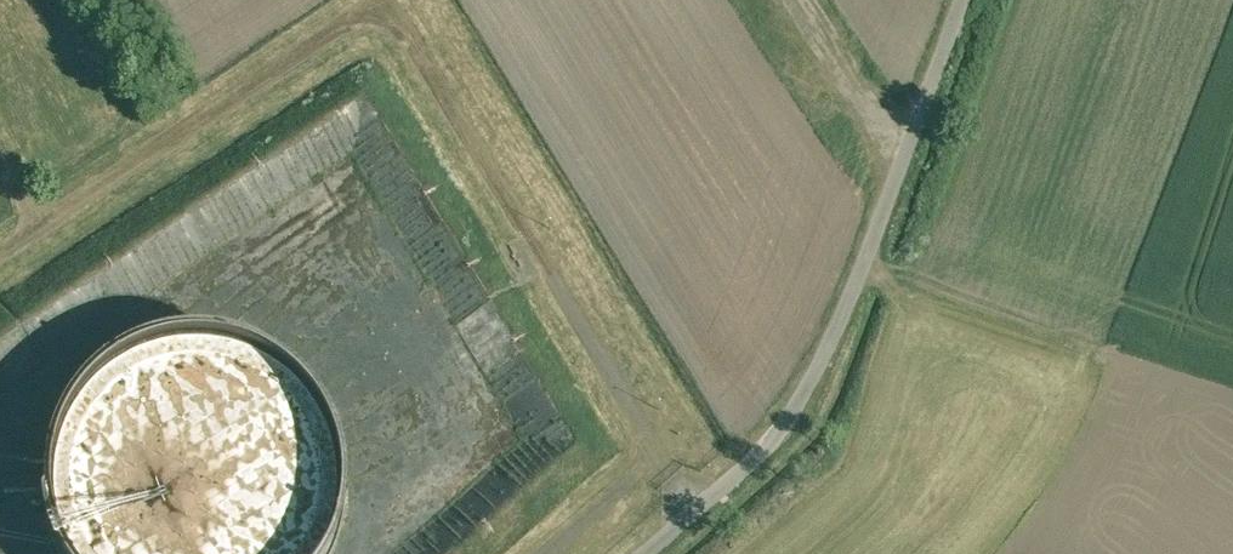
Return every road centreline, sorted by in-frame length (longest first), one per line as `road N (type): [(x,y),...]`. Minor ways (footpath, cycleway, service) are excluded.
road 1 (unclassified): [(953,0),(899,136),(795,449),(673,553)]

